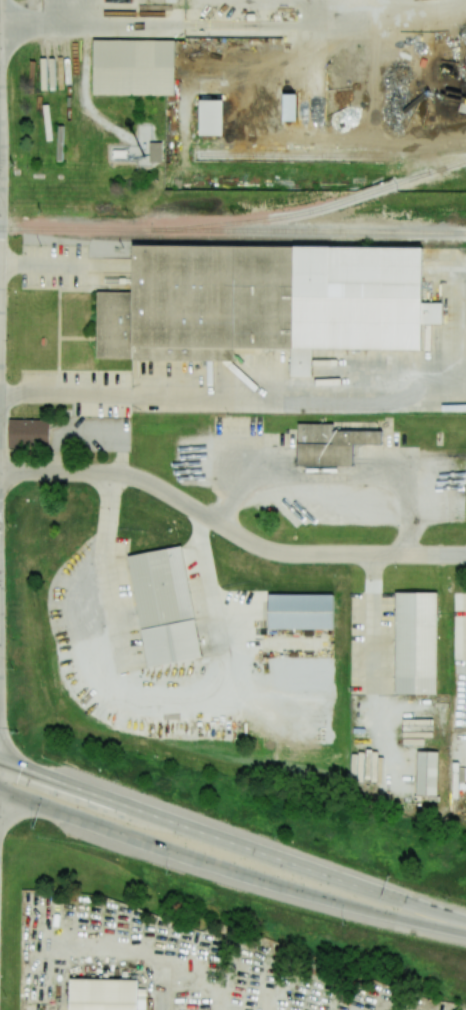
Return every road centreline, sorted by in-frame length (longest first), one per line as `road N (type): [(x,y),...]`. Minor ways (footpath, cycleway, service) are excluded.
road 1 (residential): [(0,474),(142,480),(274,552),(465,556)]
road 2 (primary): [(387,896),(0,760)]
road 3 (primary): [(156,847),(326,901),(465,932)]
road 4 (primary): [(0,789),(156,847)]

